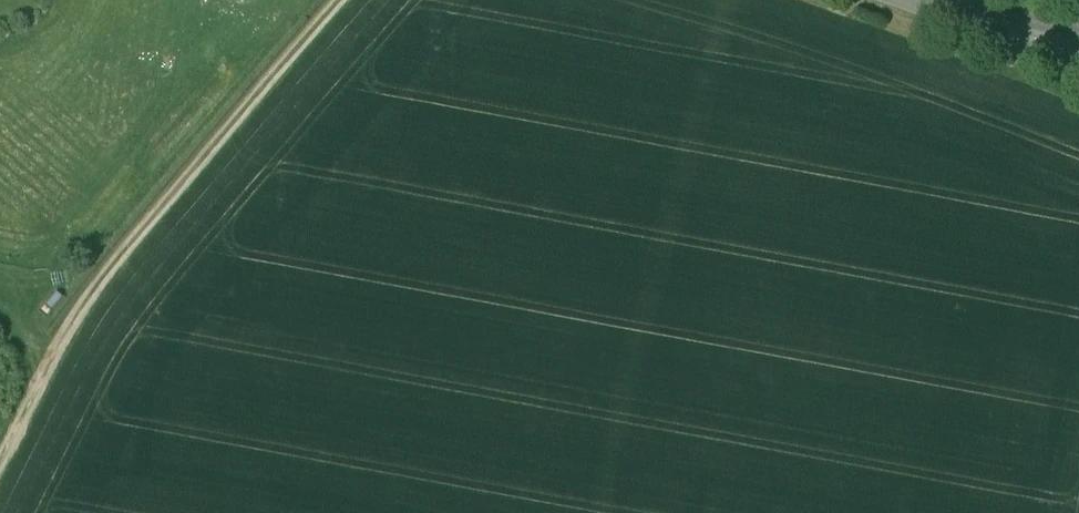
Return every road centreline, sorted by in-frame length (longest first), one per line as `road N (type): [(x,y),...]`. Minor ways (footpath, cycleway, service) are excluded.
road 1 (track): [(0,466),(83,311),(340,0)]
road 2 (tertiary): [(914,0),(1078,53)]

